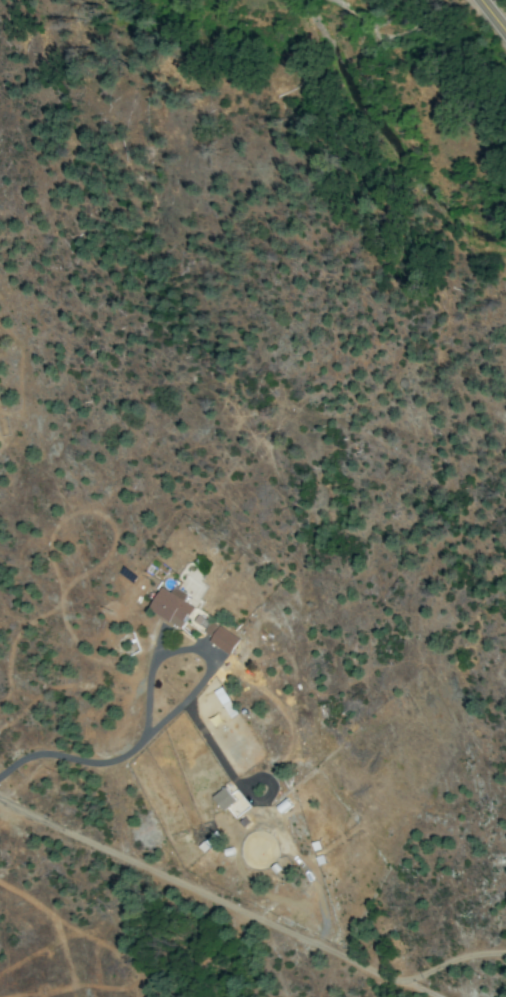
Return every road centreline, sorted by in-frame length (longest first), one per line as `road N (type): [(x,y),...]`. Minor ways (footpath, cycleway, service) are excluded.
road 1 (residential): [(0,800),(420,996)]

